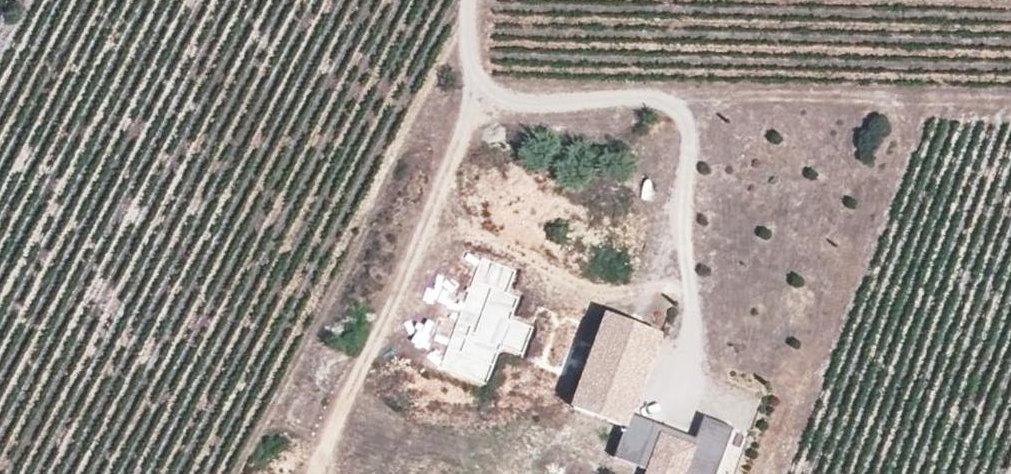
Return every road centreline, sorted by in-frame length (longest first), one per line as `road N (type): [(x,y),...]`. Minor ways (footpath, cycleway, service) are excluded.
road 1 (track): [(469,0),(479,78),(503,100),(649,97),(674,105),(689,131),(683,251),(692,328),(674,403)]
road 2 (track): [(479,78),(387,316),(313,473)]

